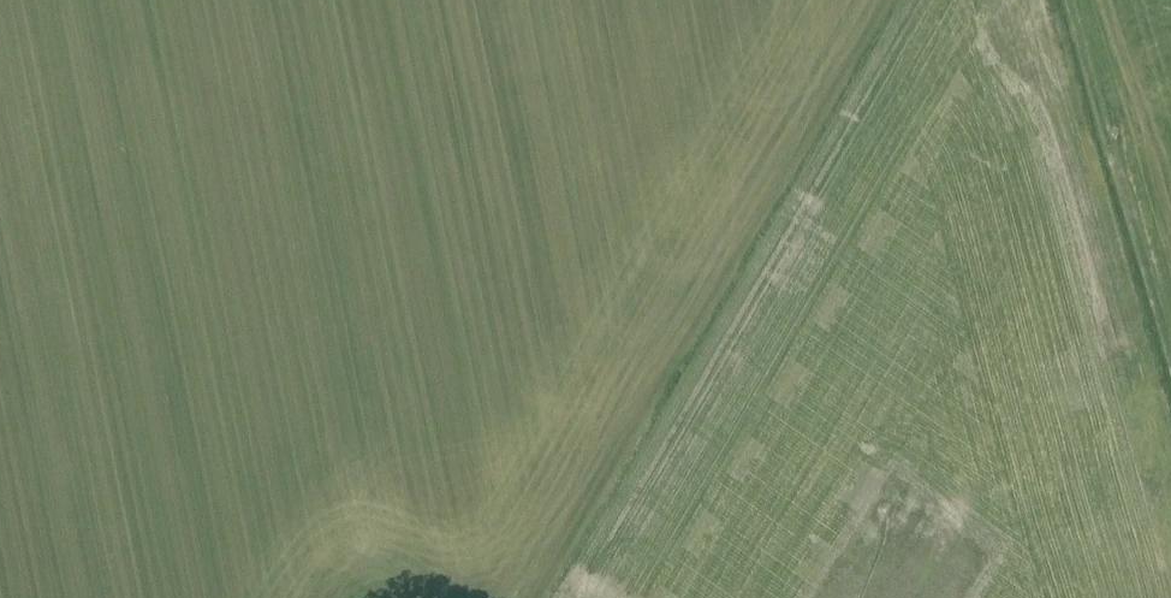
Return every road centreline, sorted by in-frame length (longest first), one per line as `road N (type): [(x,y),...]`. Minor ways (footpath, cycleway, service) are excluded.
road 1 (track): [(1170,376),(1066,0)]

